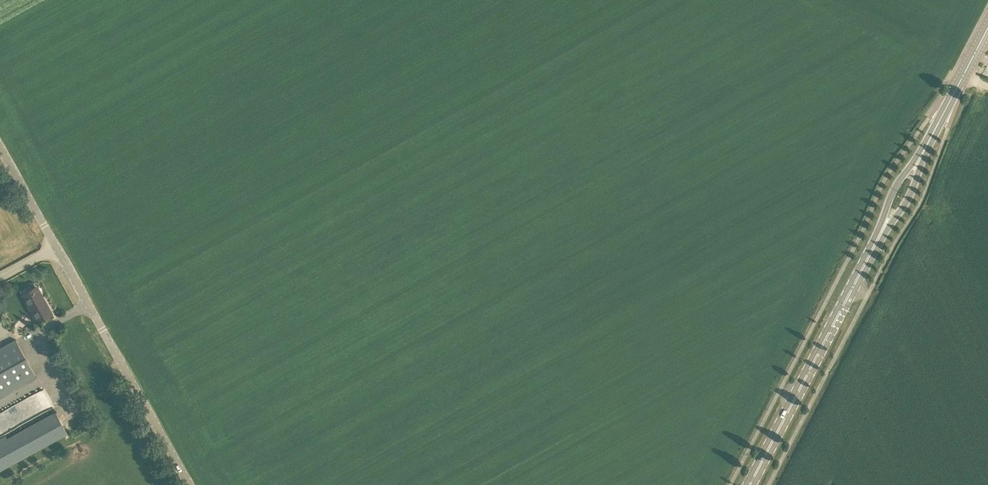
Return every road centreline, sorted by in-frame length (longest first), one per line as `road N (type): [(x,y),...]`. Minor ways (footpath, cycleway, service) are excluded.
road 1 (unclassified): [(189,484),(0,148)]
road 2 (primary): [(749,484),(876,242)]
road 3 (primary): [(928,143),(987,27)]

